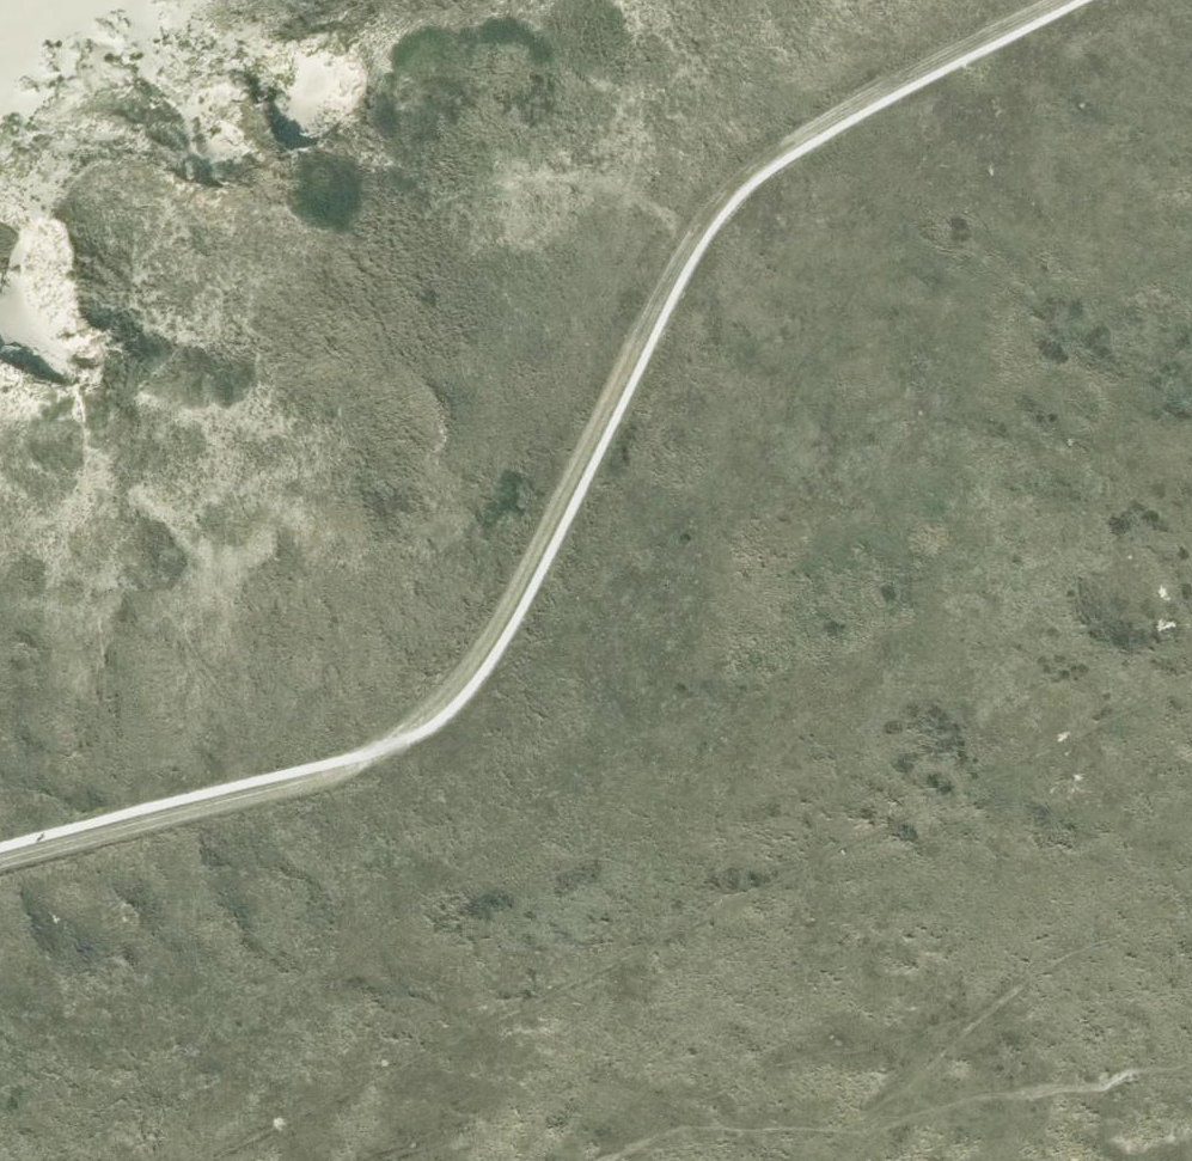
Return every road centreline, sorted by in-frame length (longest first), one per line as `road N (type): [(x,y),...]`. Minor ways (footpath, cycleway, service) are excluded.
road 1 (track): [(1047,0),(861,94),(777,144),(722,192),(687,236),(486,638),(437,698),(393,731),(370,769),(0,867)]

